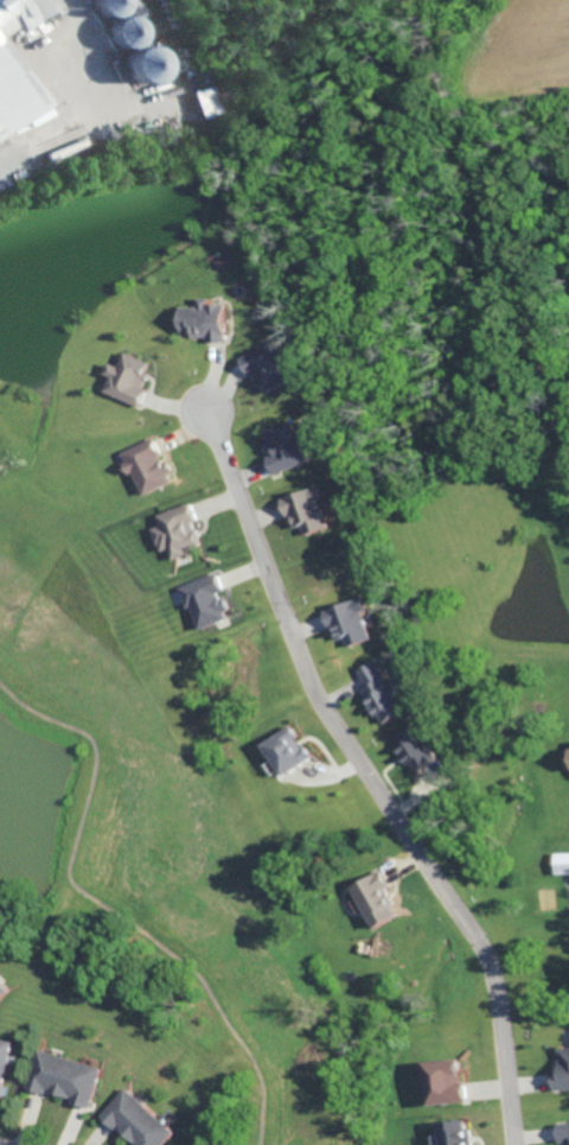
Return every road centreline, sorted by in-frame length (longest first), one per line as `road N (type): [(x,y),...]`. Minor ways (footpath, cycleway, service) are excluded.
road 1 (residential): [(516,1144),(499,987),(488,956),(321,705),(203,412)]
road 2 (residential): [(385,0),(568,453)]

